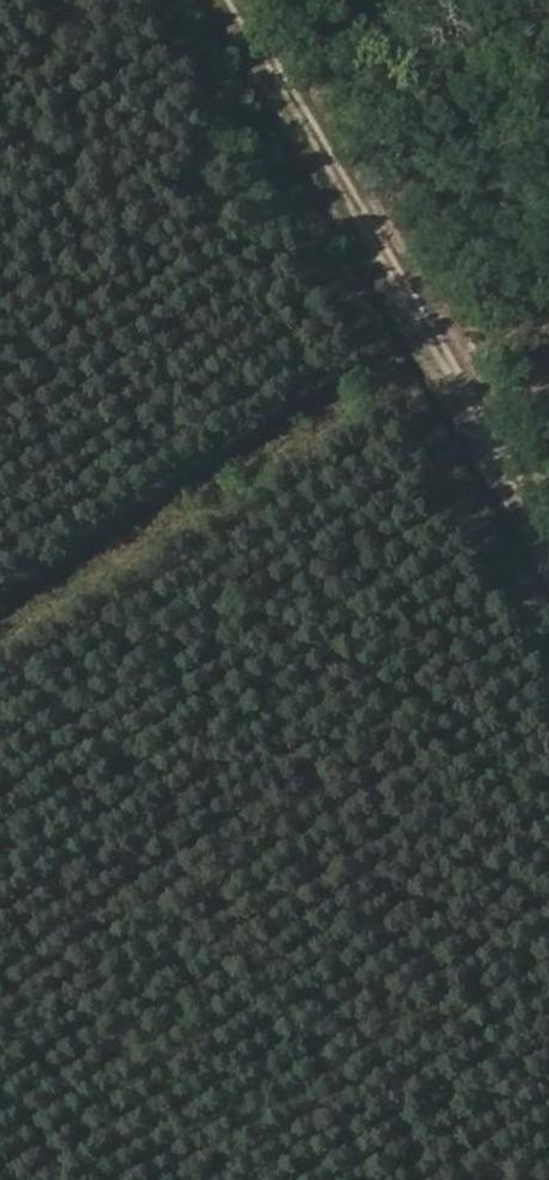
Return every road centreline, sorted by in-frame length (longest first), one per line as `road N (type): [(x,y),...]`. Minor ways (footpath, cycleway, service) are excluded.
road 1 (track): [(246,0),(548,519)]

